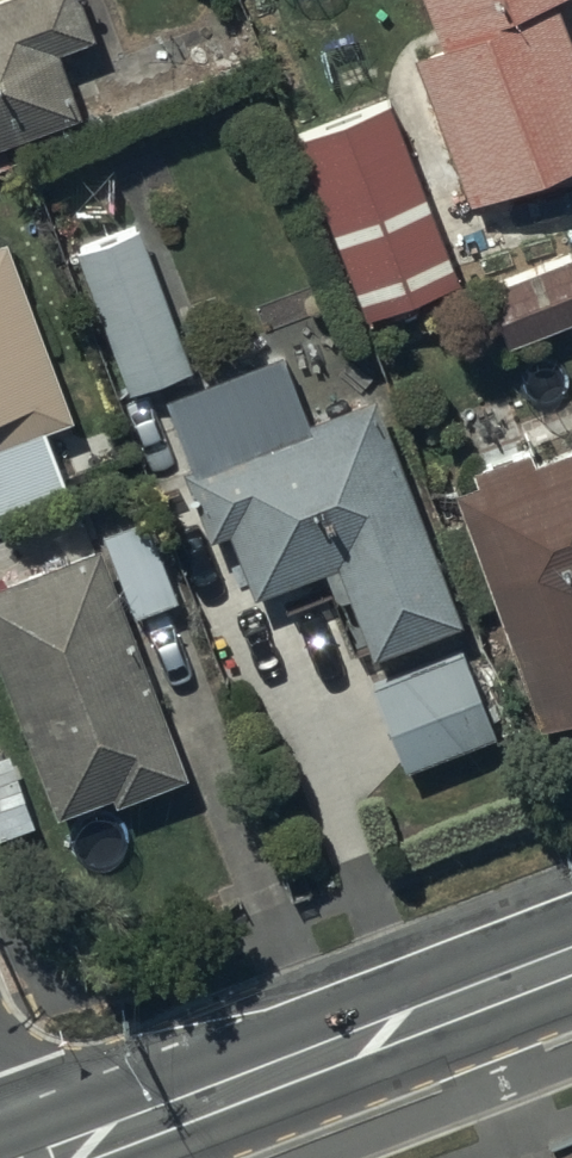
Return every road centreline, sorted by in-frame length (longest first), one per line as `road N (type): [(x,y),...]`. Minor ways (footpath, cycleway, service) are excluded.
road 1 (secondary): [(571,960),(56,1157)]

